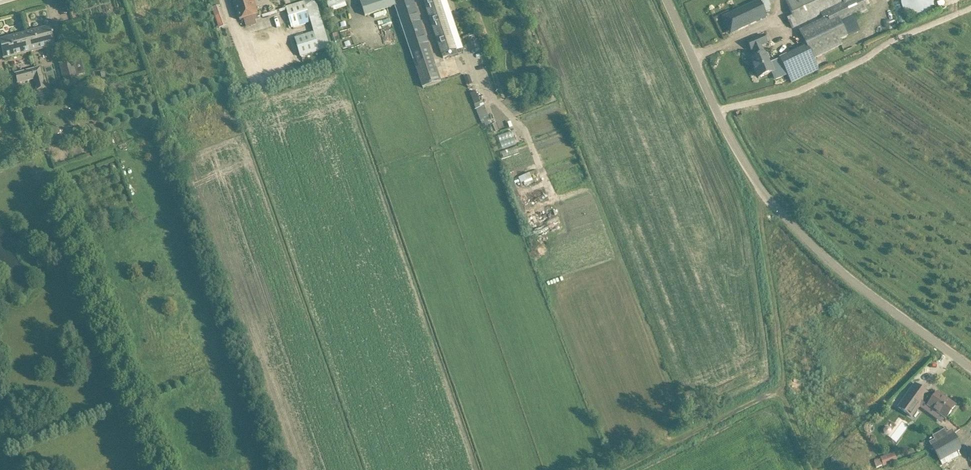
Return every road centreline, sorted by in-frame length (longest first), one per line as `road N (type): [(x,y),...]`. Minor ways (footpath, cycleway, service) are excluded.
road 1 (unclassified): [(970,372),(767,203),(667,0)]

